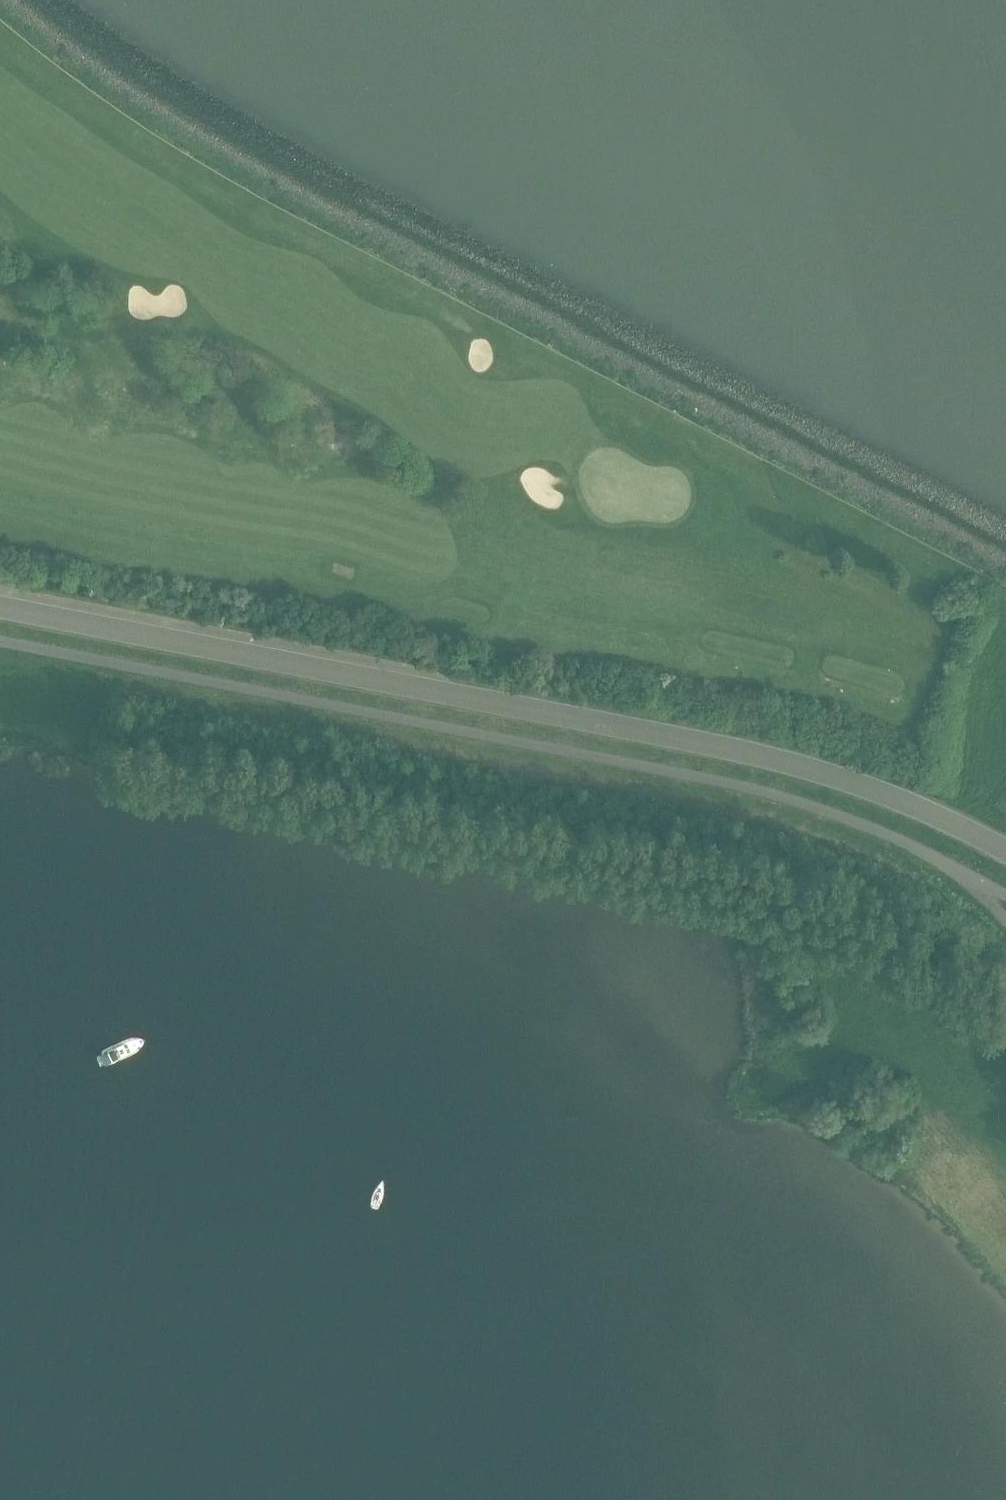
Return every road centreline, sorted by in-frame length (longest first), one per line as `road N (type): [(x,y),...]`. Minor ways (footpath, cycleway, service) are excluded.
road 1 (unclassified): [(1005,850),(820,765),(0,599)]

